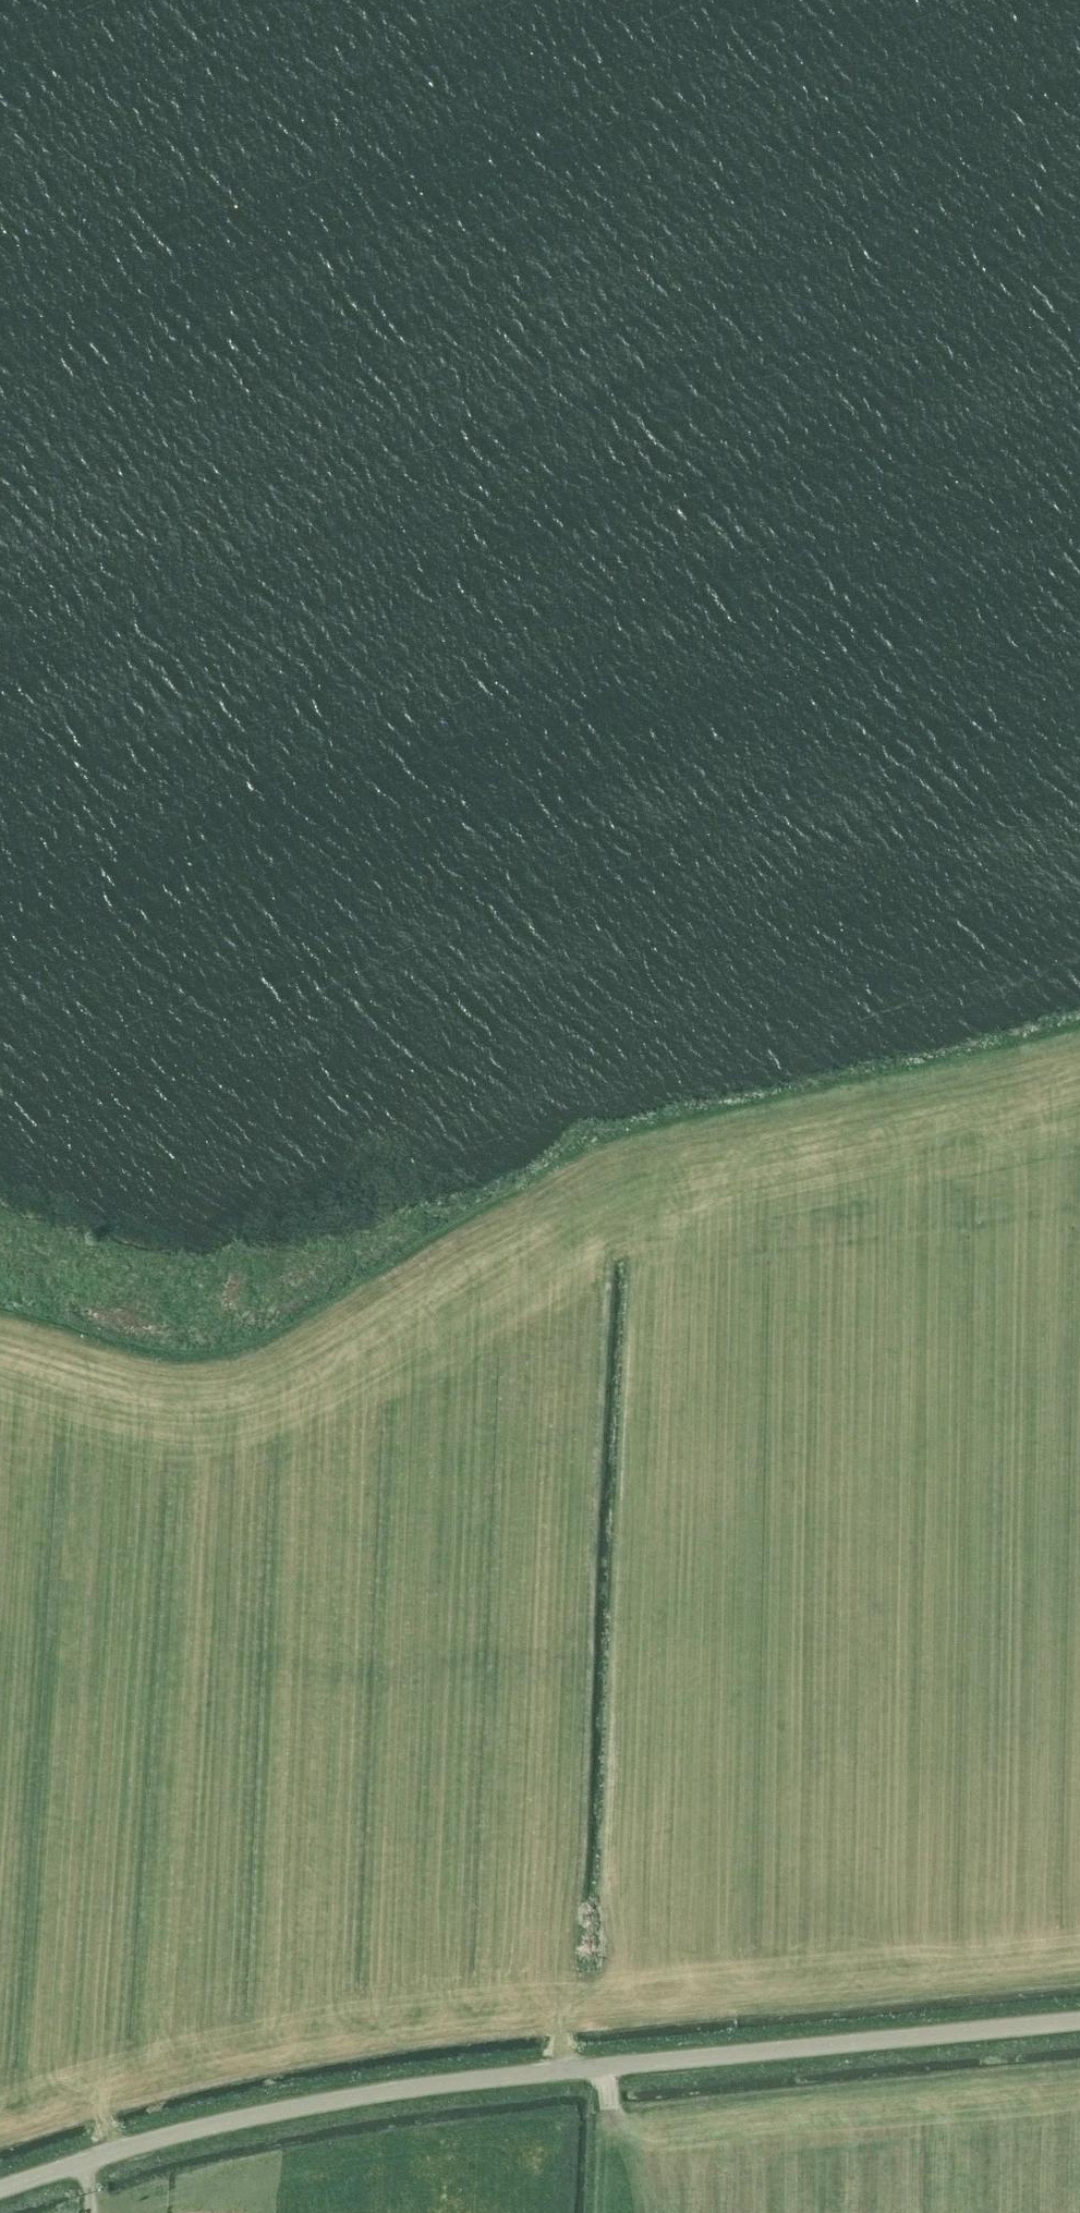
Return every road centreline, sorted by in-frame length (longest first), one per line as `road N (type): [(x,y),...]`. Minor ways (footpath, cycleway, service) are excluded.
road 1 (unclassified): [(0,2193),(239,2122),(370,2097),(1079,2022)]

